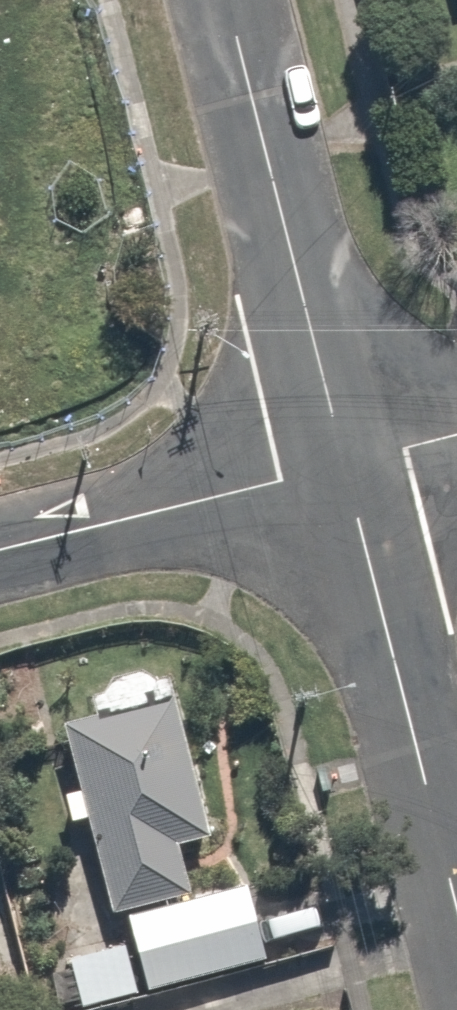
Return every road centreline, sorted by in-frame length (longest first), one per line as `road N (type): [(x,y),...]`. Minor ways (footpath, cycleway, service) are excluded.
road 1 (residential): [(226,0),(345,464)]
road 2 (residential): [(345,464),(456,905)]
road 3 (residential): [(0,553),(345,464)]

